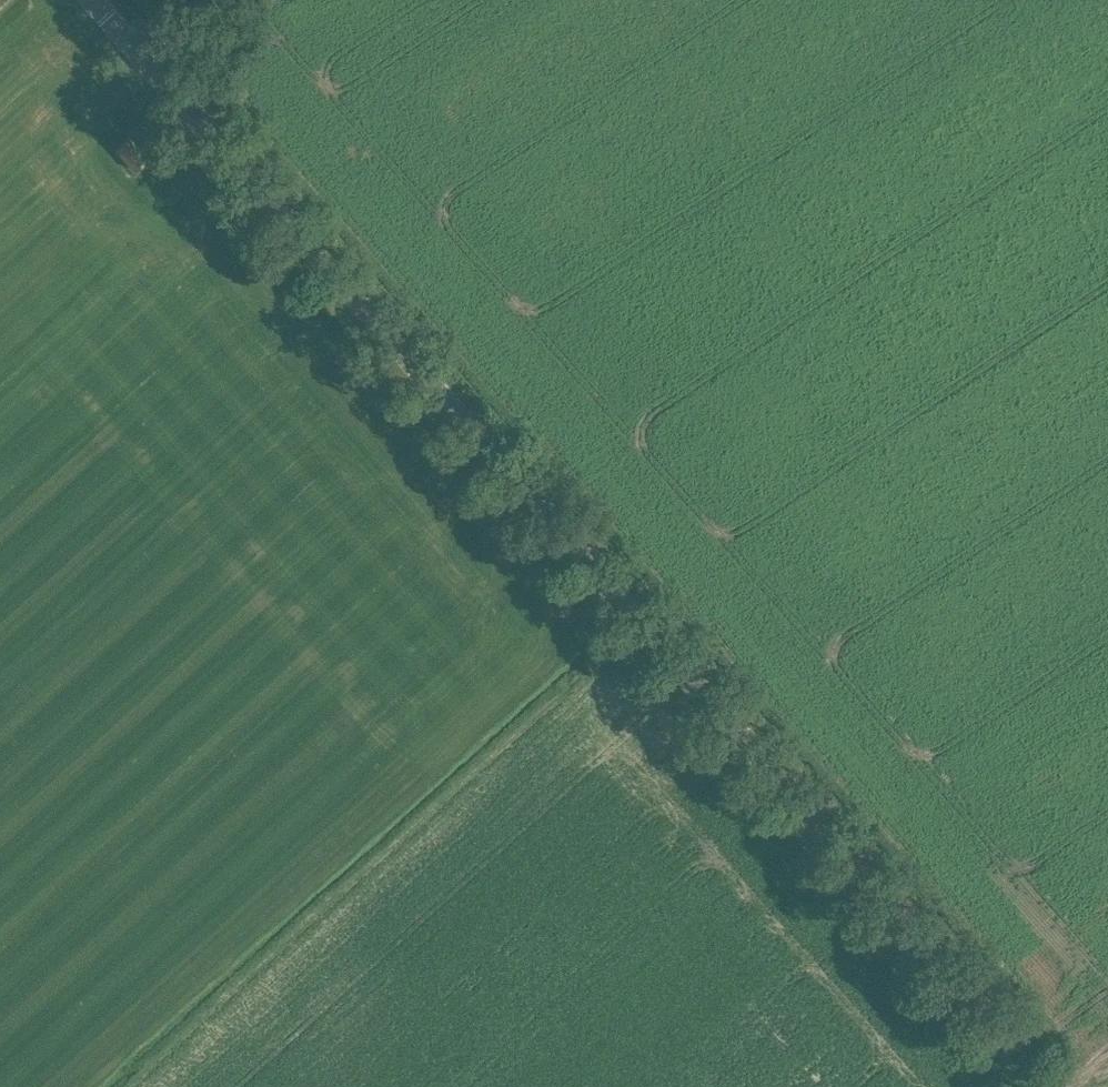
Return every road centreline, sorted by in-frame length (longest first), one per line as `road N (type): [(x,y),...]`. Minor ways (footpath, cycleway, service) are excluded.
road 1 (unclassified): [(1053,1086),(92,0)]

